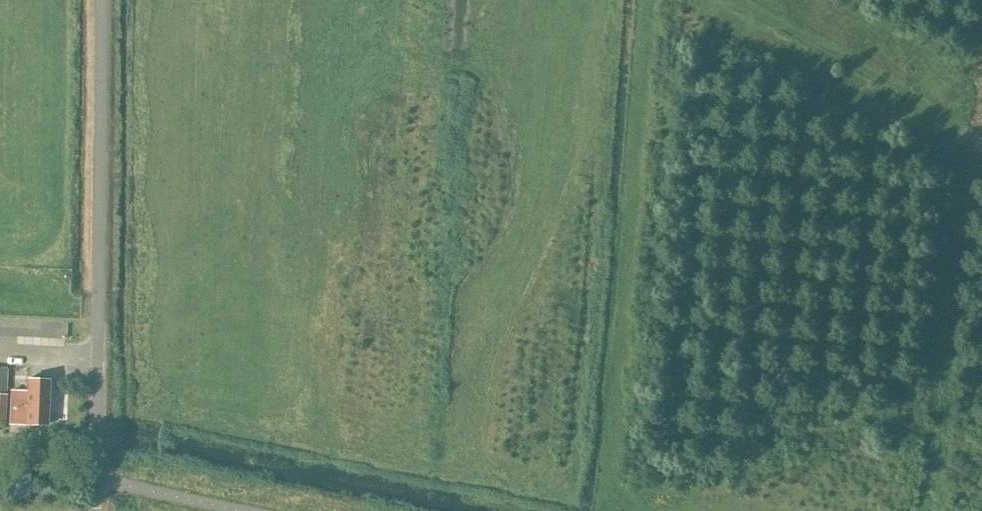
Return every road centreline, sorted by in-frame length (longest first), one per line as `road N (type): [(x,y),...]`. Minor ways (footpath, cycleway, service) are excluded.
road 1 (unclassified): [(99,0),(94,510)]

